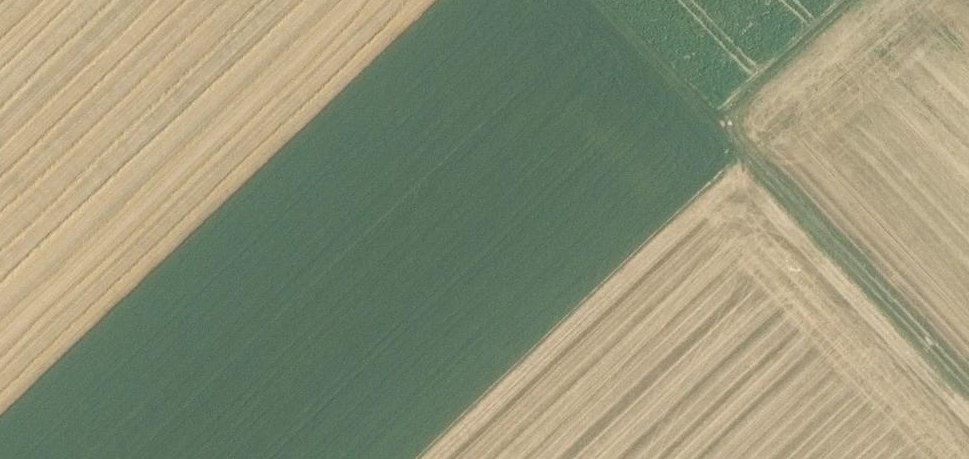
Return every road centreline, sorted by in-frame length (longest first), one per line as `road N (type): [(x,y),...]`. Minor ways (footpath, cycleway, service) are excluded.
road 1 (track): [(593,0),(968,391)]
road 2 (track): [(712,125),(853,0)]

